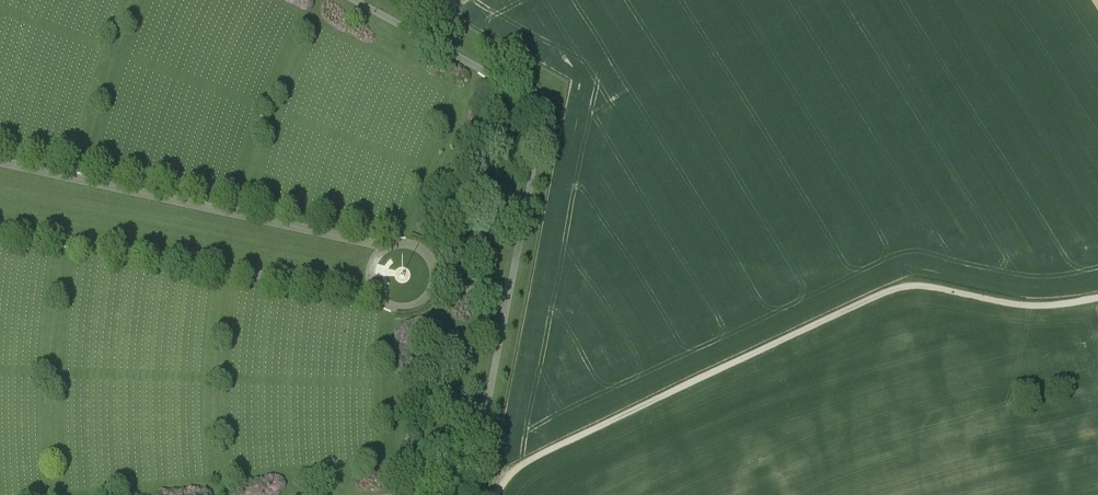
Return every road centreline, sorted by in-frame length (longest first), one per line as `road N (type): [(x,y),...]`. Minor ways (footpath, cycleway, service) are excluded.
road 1 (track): [(1097,299),(1033,306),(932,287),(893,291),(506,471),(492,494)]

